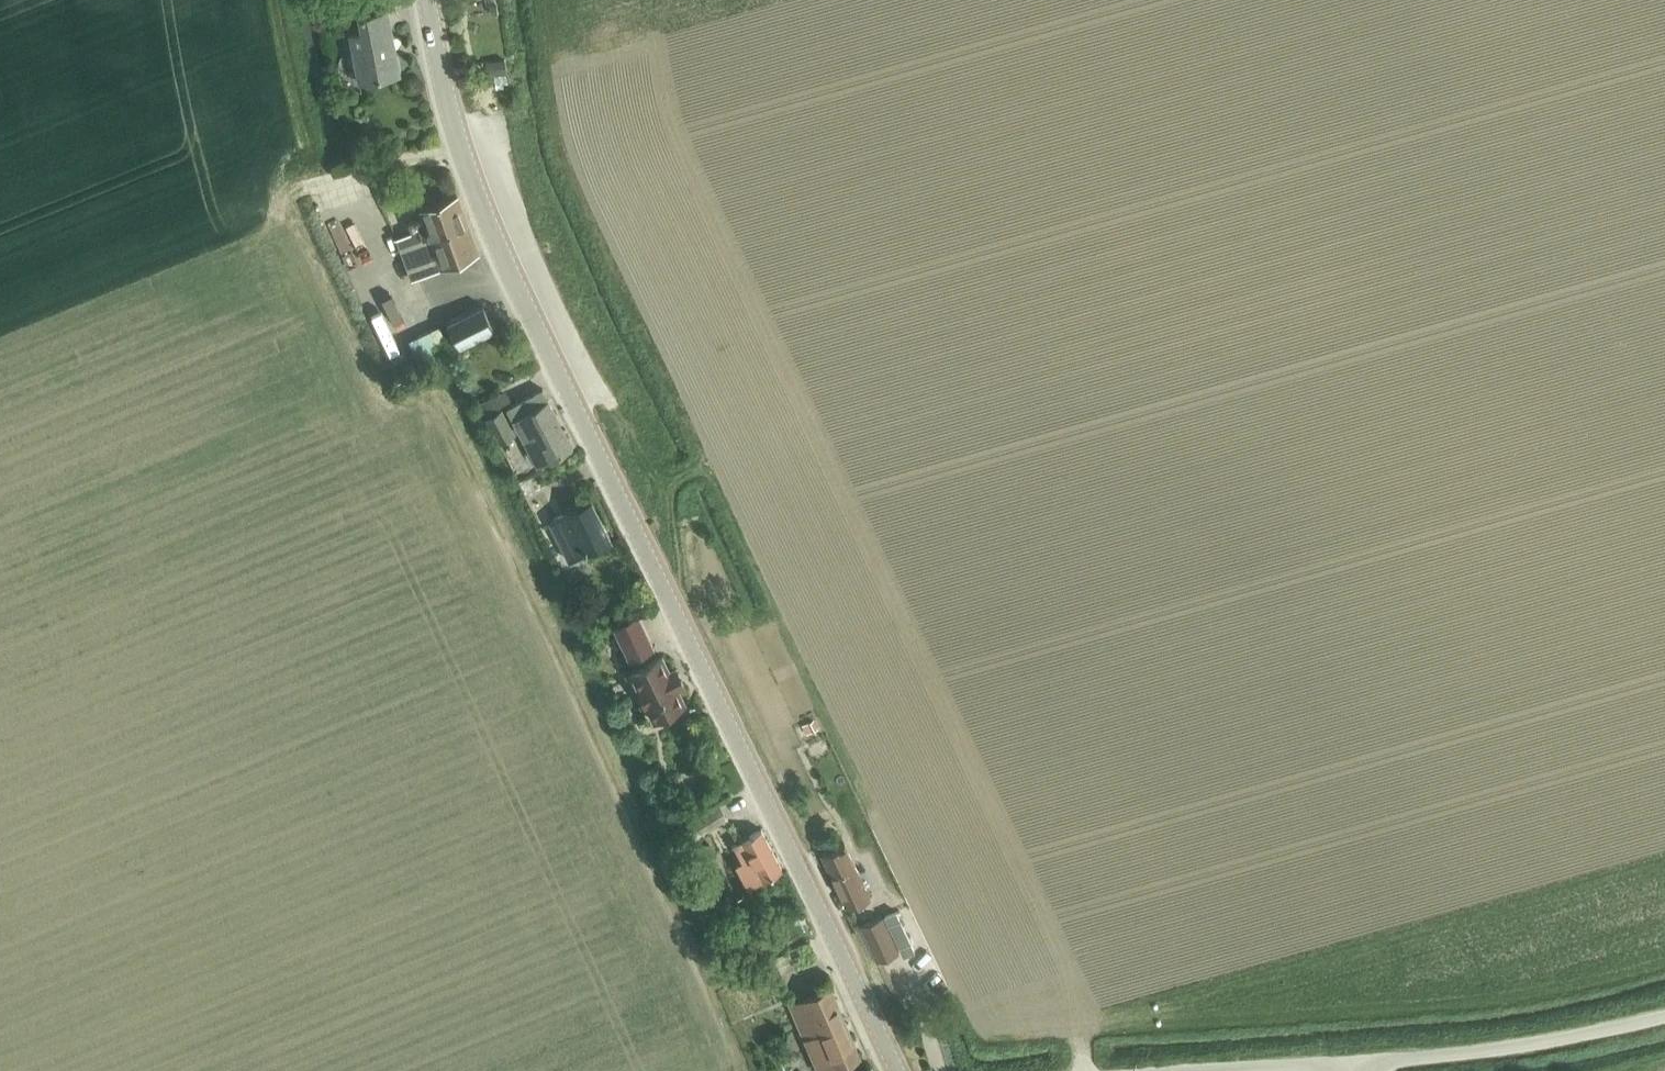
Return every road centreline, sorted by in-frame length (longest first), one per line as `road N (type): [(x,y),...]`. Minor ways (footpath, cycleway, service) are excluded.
road 1 (secondary): [(898,1070),(506,264),(461,154),(428,0)]
road 2 (unclassified): [(1187,1070),(1404,1055)]

